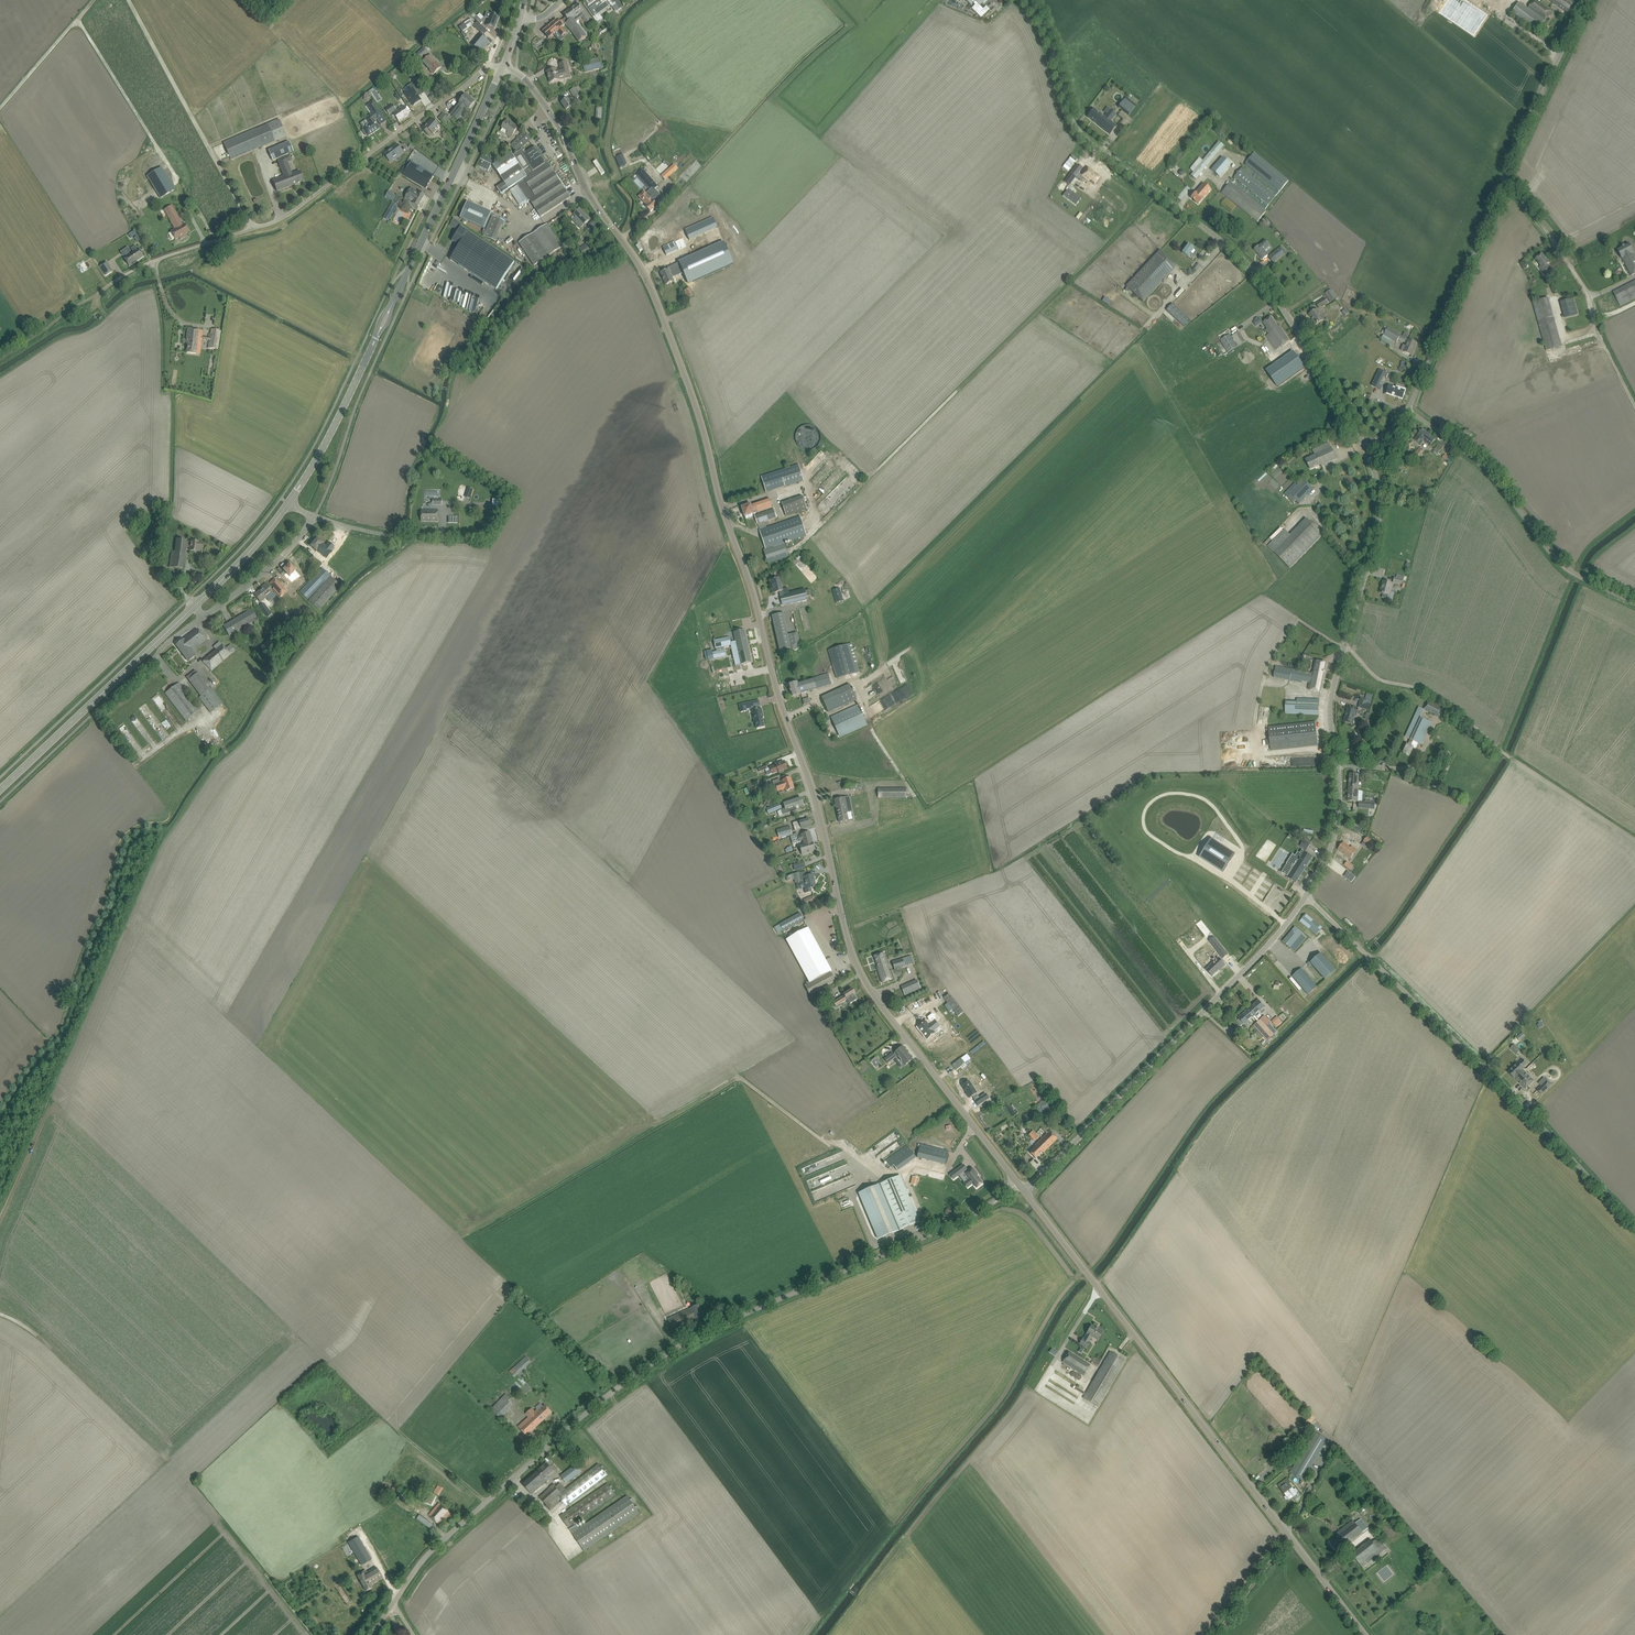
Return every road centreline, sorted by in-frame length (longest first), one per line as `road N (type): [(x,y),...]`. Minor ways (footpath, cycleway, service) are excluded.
road 1 (tertiary): [(1018,1183),(858,973),(749,578),(663,318),(538,92),(503,67)]
road 2 (unclassified): [(370,1634),(441,1542),(615,1388),(722,1322),(956,1221),(1018,1183)]
road 3 (unclassified): [(1365,446),(1250,264),(1071,119),(1047,30),(1026,0)]
road 4 (tertiary): [(1366,1634),(1025,1192)]
road 5 (unclassified): [(1634,1225),(1305,897)]
road 6 (unclassified): [(112,282),(288,215),(481,71),(503,67)]
road 7 (unclassified): [(1025,1192),(1305,897)]
road 8 (unclassified): [(1634,604),(1564,566),(1490,473),(1408,412)]
road 9 (unclassified): [(1343,645),(1382,681),(1437,697),(1584,806)]
road 10 (secondary): [(0,791),(195,608)]
road 11 (track): [(252,229),(128,0)]
road 12 (secondary): [(393,303),(503,67)]
road 13 (unclassified): [(1305,897),(1335,823),(1334,699),(1343,645)]
road 14 (track): [(206,244),(77,21)]
road 15 (unclassified): [(1408,412),(1505,179)]
road 16 (unclassified): [(1343,645),(1377,524),(1375,471),(1365,446)]
road 17 (unclassified): [(1505,179),(1582,0)]
road 18 (secondary): [(289,503),(377,335)]
road 19 (unclassified): [(1598,330),(1588,294),(1505,179)]
road 20 (unclassified): [(205,616),(277,561),(315,516),(289,503)]
road 21 (secondary): [(195,608),(289,503)]

